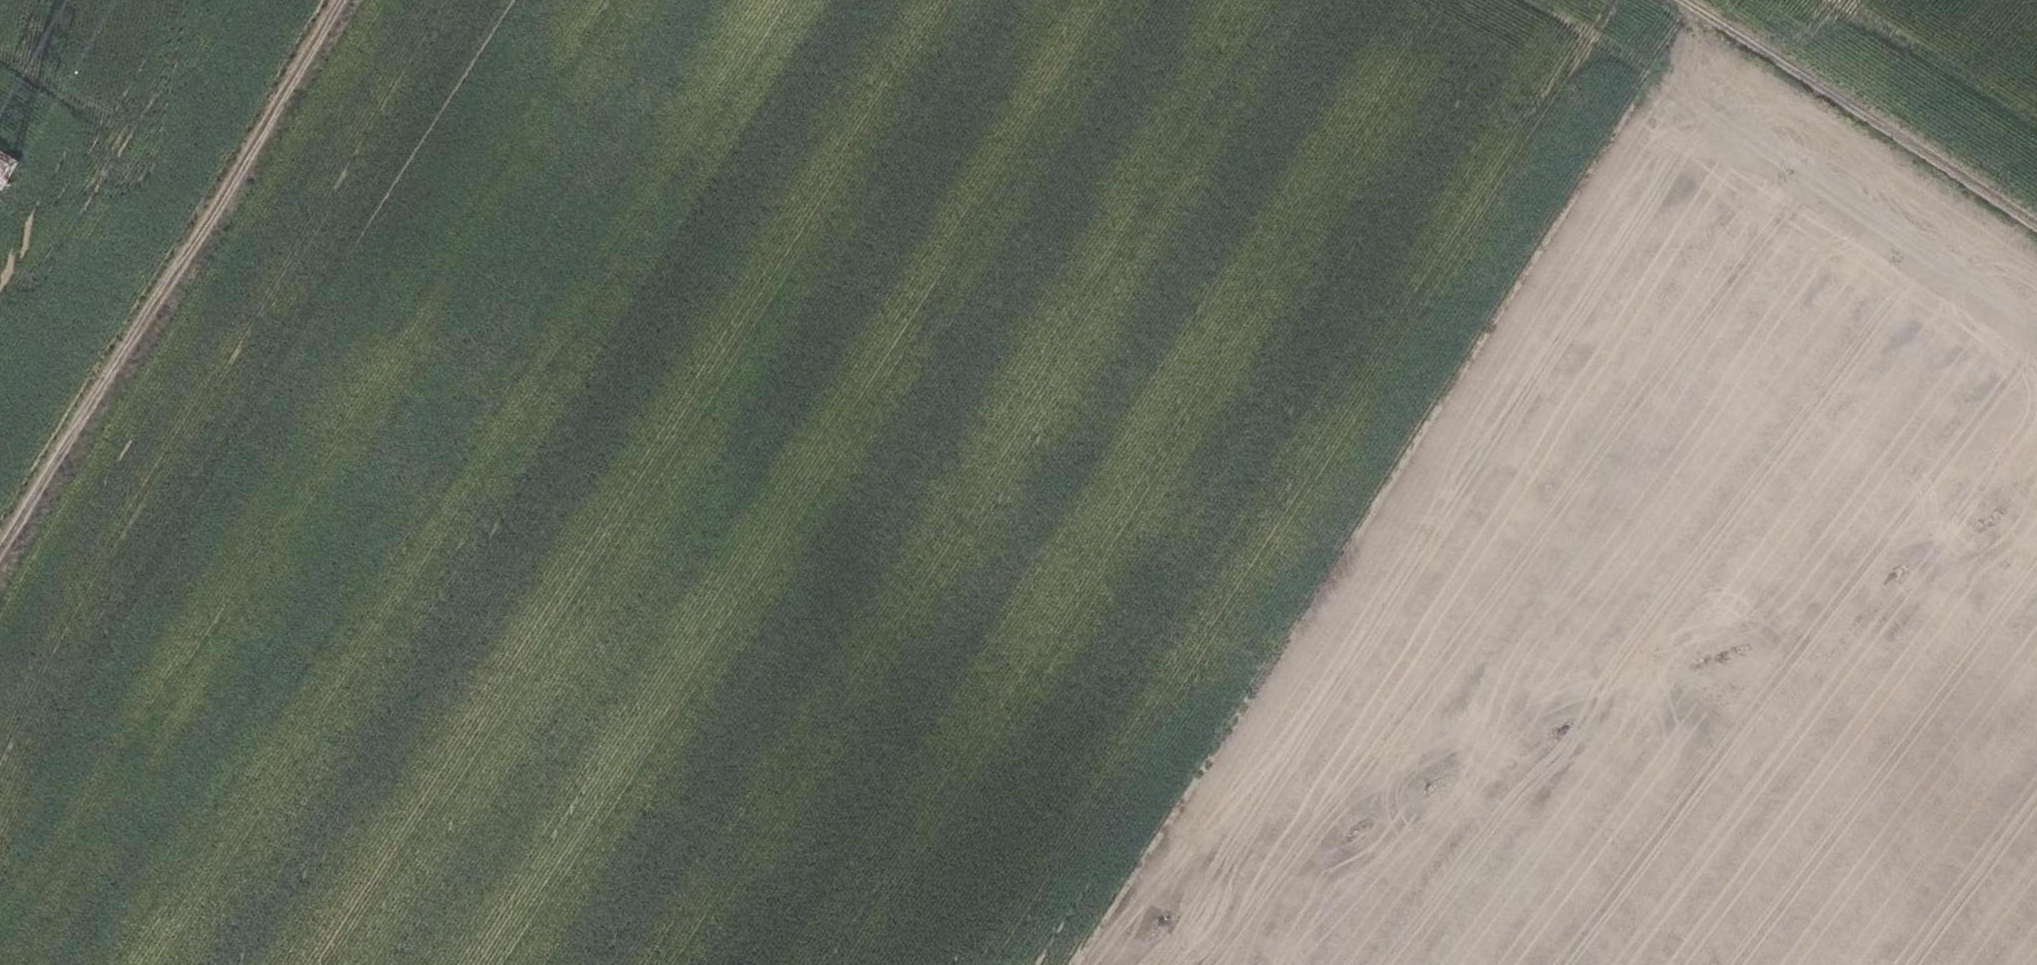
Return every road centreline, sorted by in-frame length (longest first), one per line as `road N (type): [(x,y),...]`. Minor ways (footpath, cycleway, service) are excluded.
road 1 (track): [(383,0),(0,622)]
road 2 (track): [(1674,0),(2036,236)]

